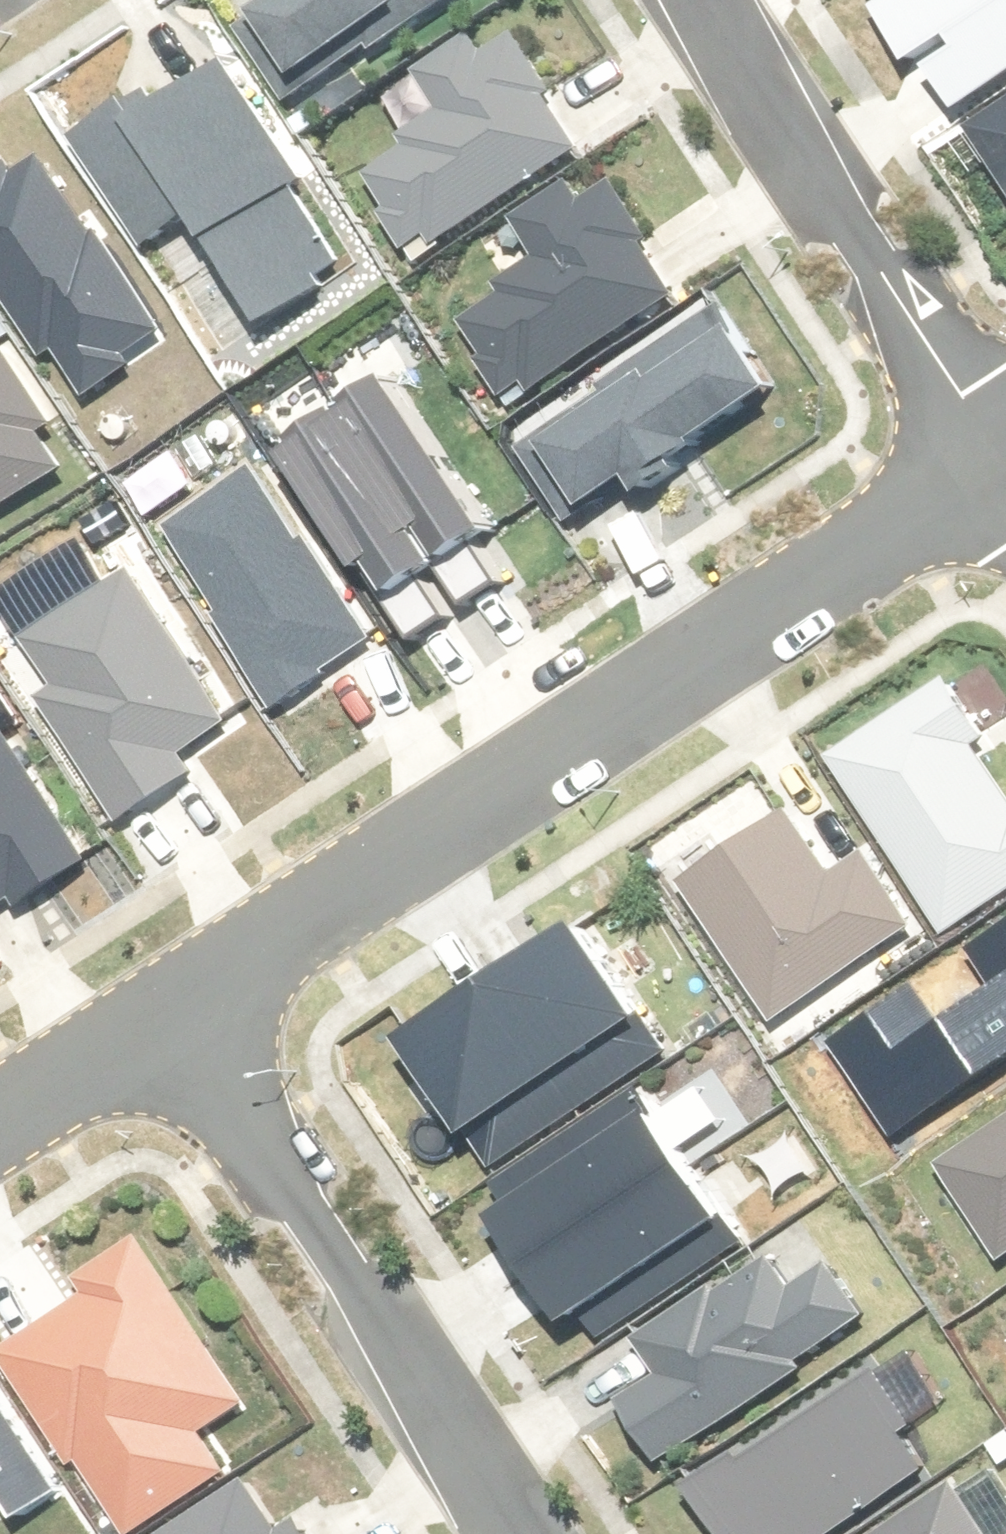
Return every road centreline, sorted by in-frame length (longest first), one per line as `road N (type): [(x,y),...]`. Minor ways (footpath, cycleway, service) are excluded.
road 1 (residential): [(171,1022),(1005,466)]
road 2 (residential): [(171,1022),(514,1533)]
road 3 (residential): [(706,0),(1005,464)]
road 4 (residential): [(0,1139),(171,1022)]

